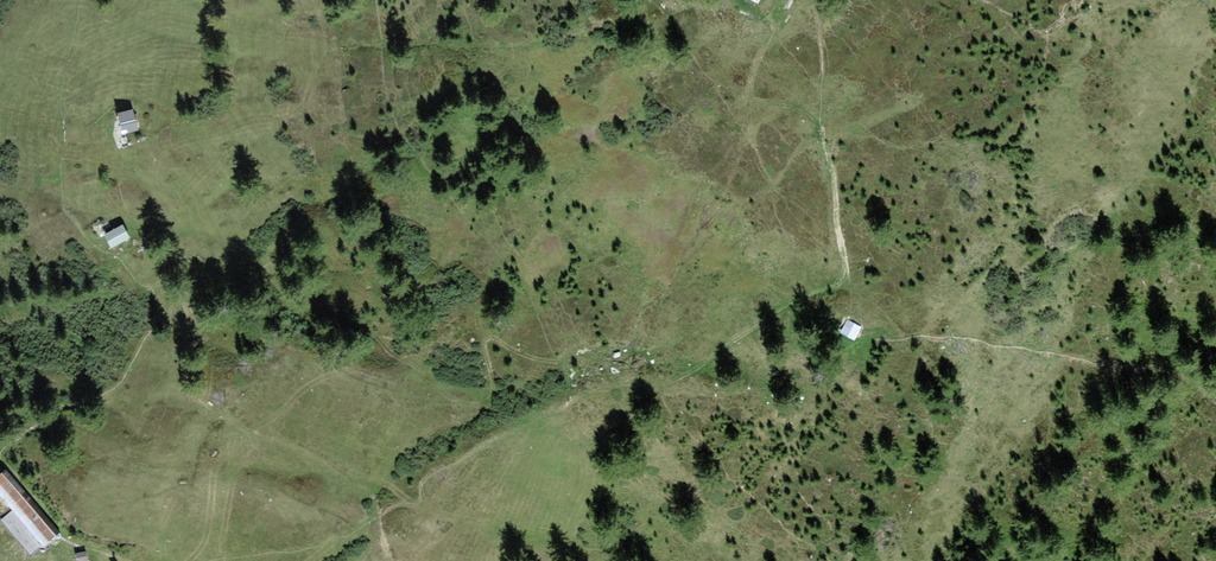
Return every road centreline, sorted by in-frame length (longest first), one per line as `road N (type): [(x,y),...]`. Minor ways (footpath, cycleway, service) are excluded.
road 1 (track): [(381,517),(419,502),(431,474),(530,420),(598,389),(683,376),(805,295),(841,282),(846,260),(818,123)]
road 2 (track): [(818,123),(806,109),(749,92),(774,26),(764,9)]

